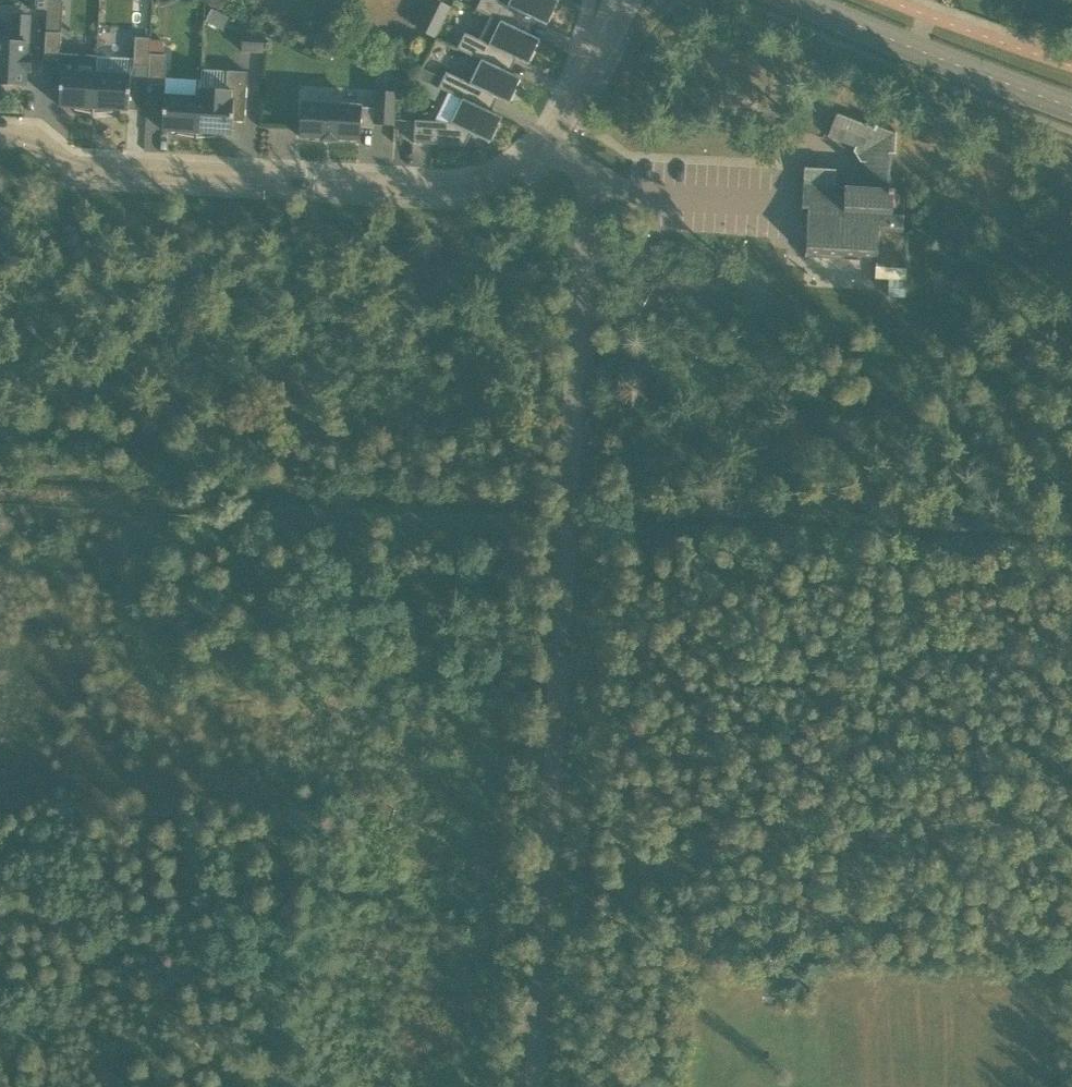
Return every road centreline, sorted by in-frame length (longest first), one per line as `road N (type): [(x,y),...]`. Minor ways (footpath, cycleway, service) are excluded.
road 1 (unclassified): [(535,1086),(587,189),(551,140)]
road 2 (residential): [(551,140),(499,180),(427,190),(95,176),(43,143),(0,140)]
road 3 (tertiary): [(1071,106),(803,0)]
road 4 (residential): [(623,0),(551,140)]

